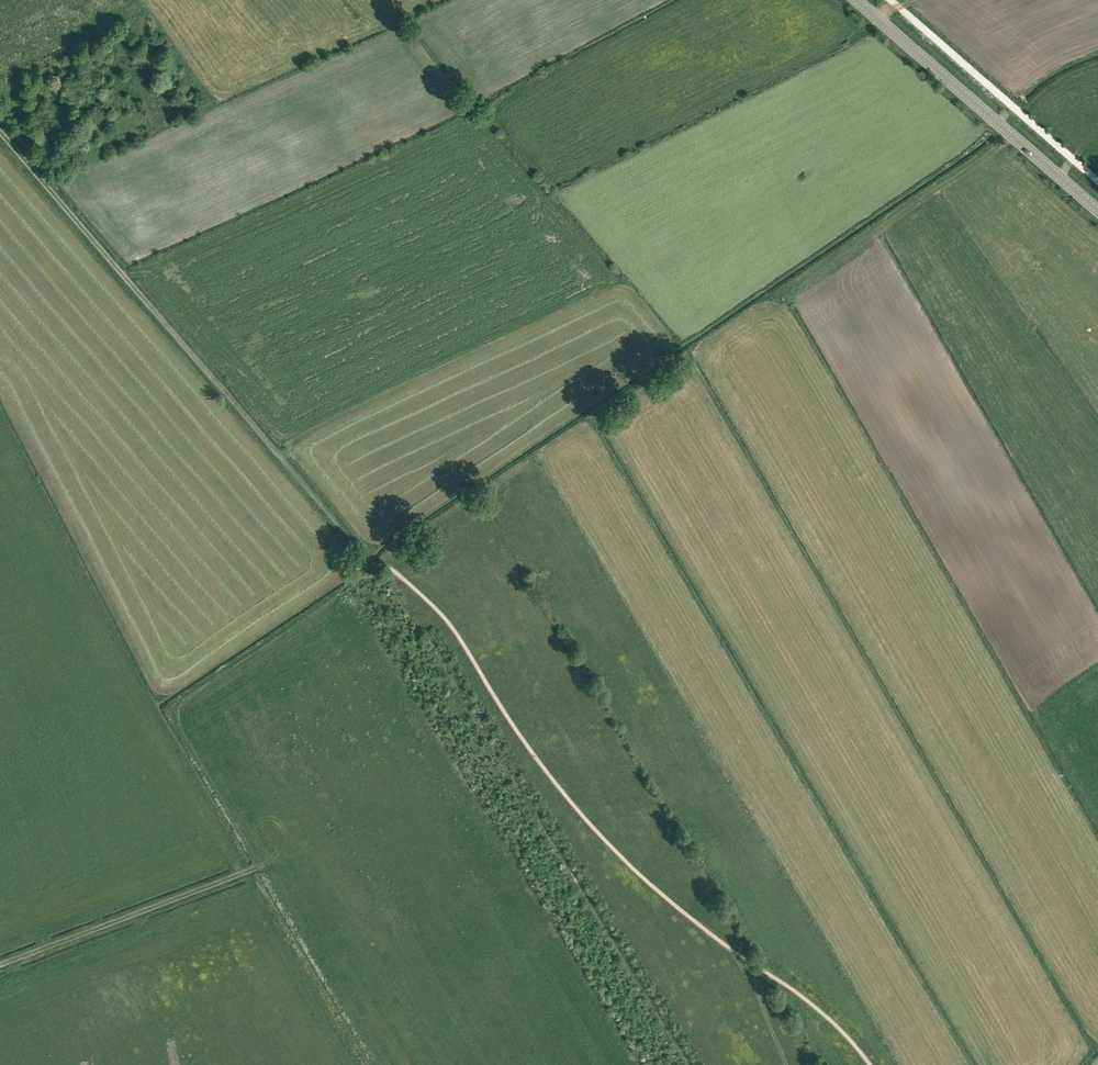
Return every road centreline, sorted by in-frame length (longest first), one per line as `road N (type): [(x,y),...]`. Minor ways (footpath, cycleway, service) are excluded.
road 1 (track): [(0,131),(368,563)]
road 2 (tertiary): [(1097,210),(857,0)]
road 3 (track): [(0,963),(252,868)]

